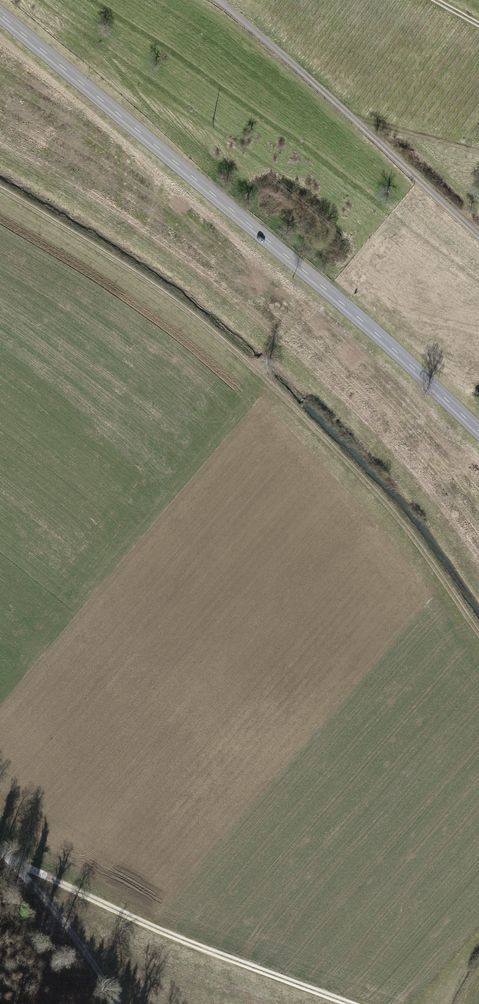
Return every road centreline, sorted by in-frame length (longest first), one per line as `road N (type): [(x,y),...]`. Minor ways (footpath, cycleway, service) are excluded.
road 1 (track): [(0,188),(184,298),(297,399),(434,562),(478,635)]
road 2 (secondary): [(0,14),(378,334),(478,431)]
road 3 (track): [(359,1003),(196,943),(8,855)]
road 4 (track): [(220,0),(478,237)]
road 5 (track): [(122,1003),(79,937),(8,855)]
road 6 (track): [(478,150),(349,113)]

